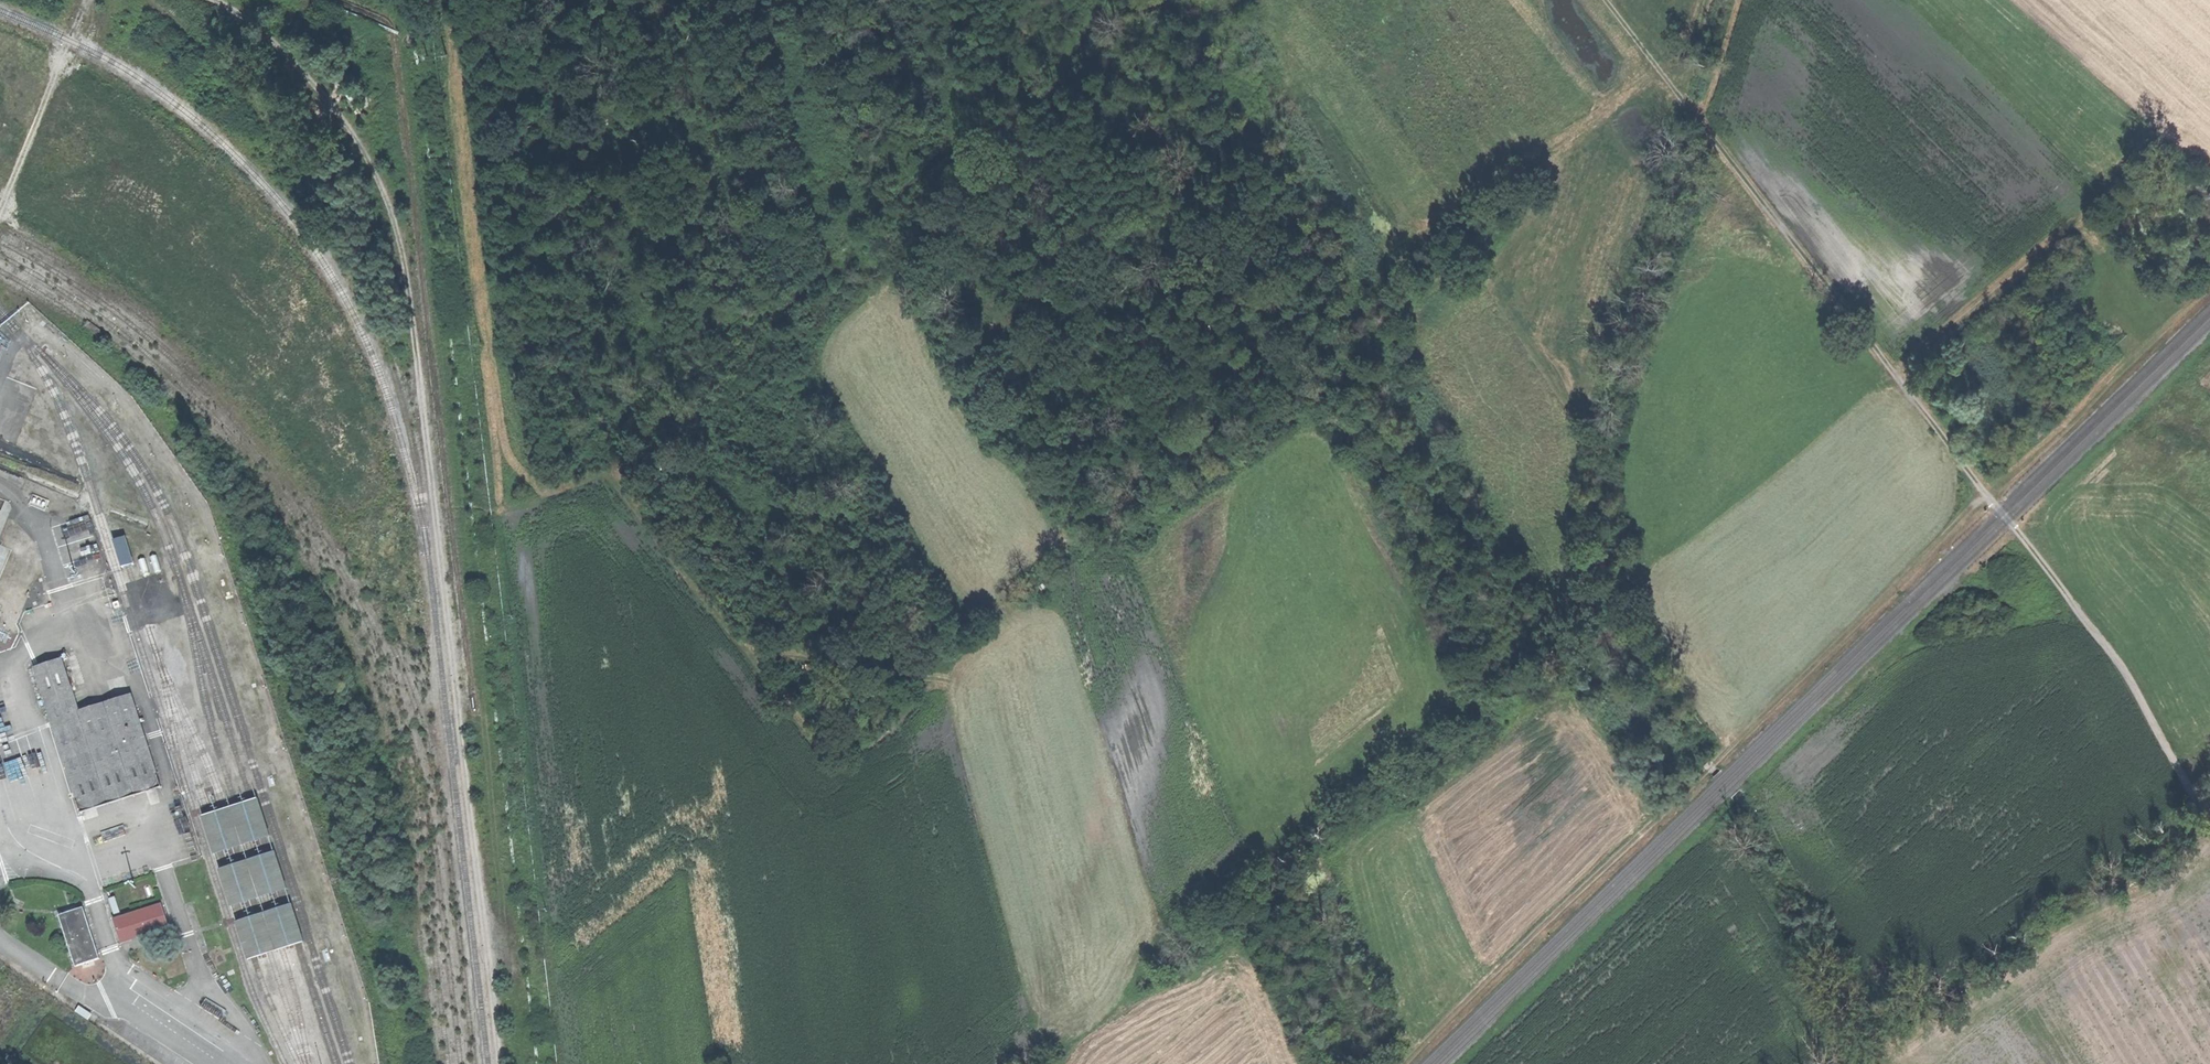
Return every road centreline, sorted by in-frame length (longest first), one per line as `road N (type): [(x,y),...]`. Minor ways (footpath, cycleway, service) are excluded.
road 1 (track): [(1610,0),(2109,650),(2209,821)]
road 2 (track): [(1402,1063),(1988,495)]
road 3 (track): [(1016,1063),(1180,923)]

